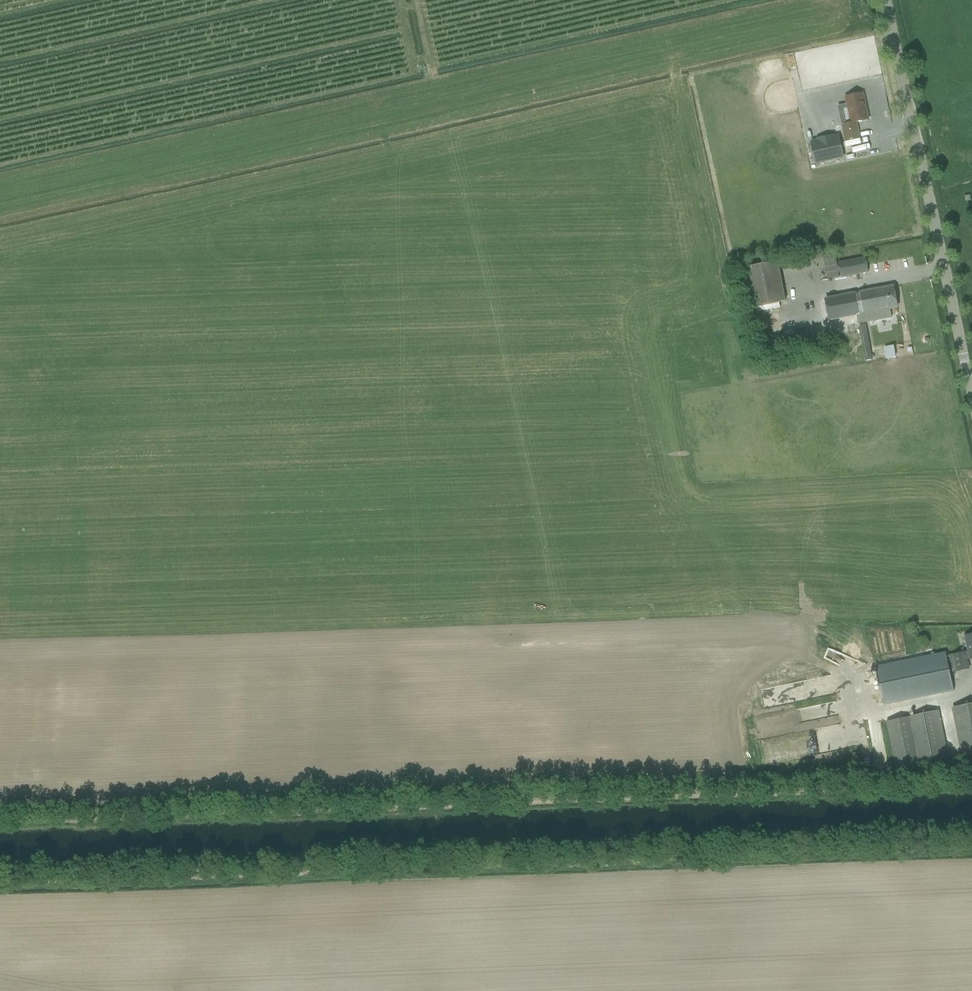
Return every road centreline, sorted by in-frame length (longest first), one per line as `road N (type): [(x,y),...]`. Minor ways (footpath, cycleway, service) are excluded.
road 1 (unclassified): [(971,394),(886,0)]

